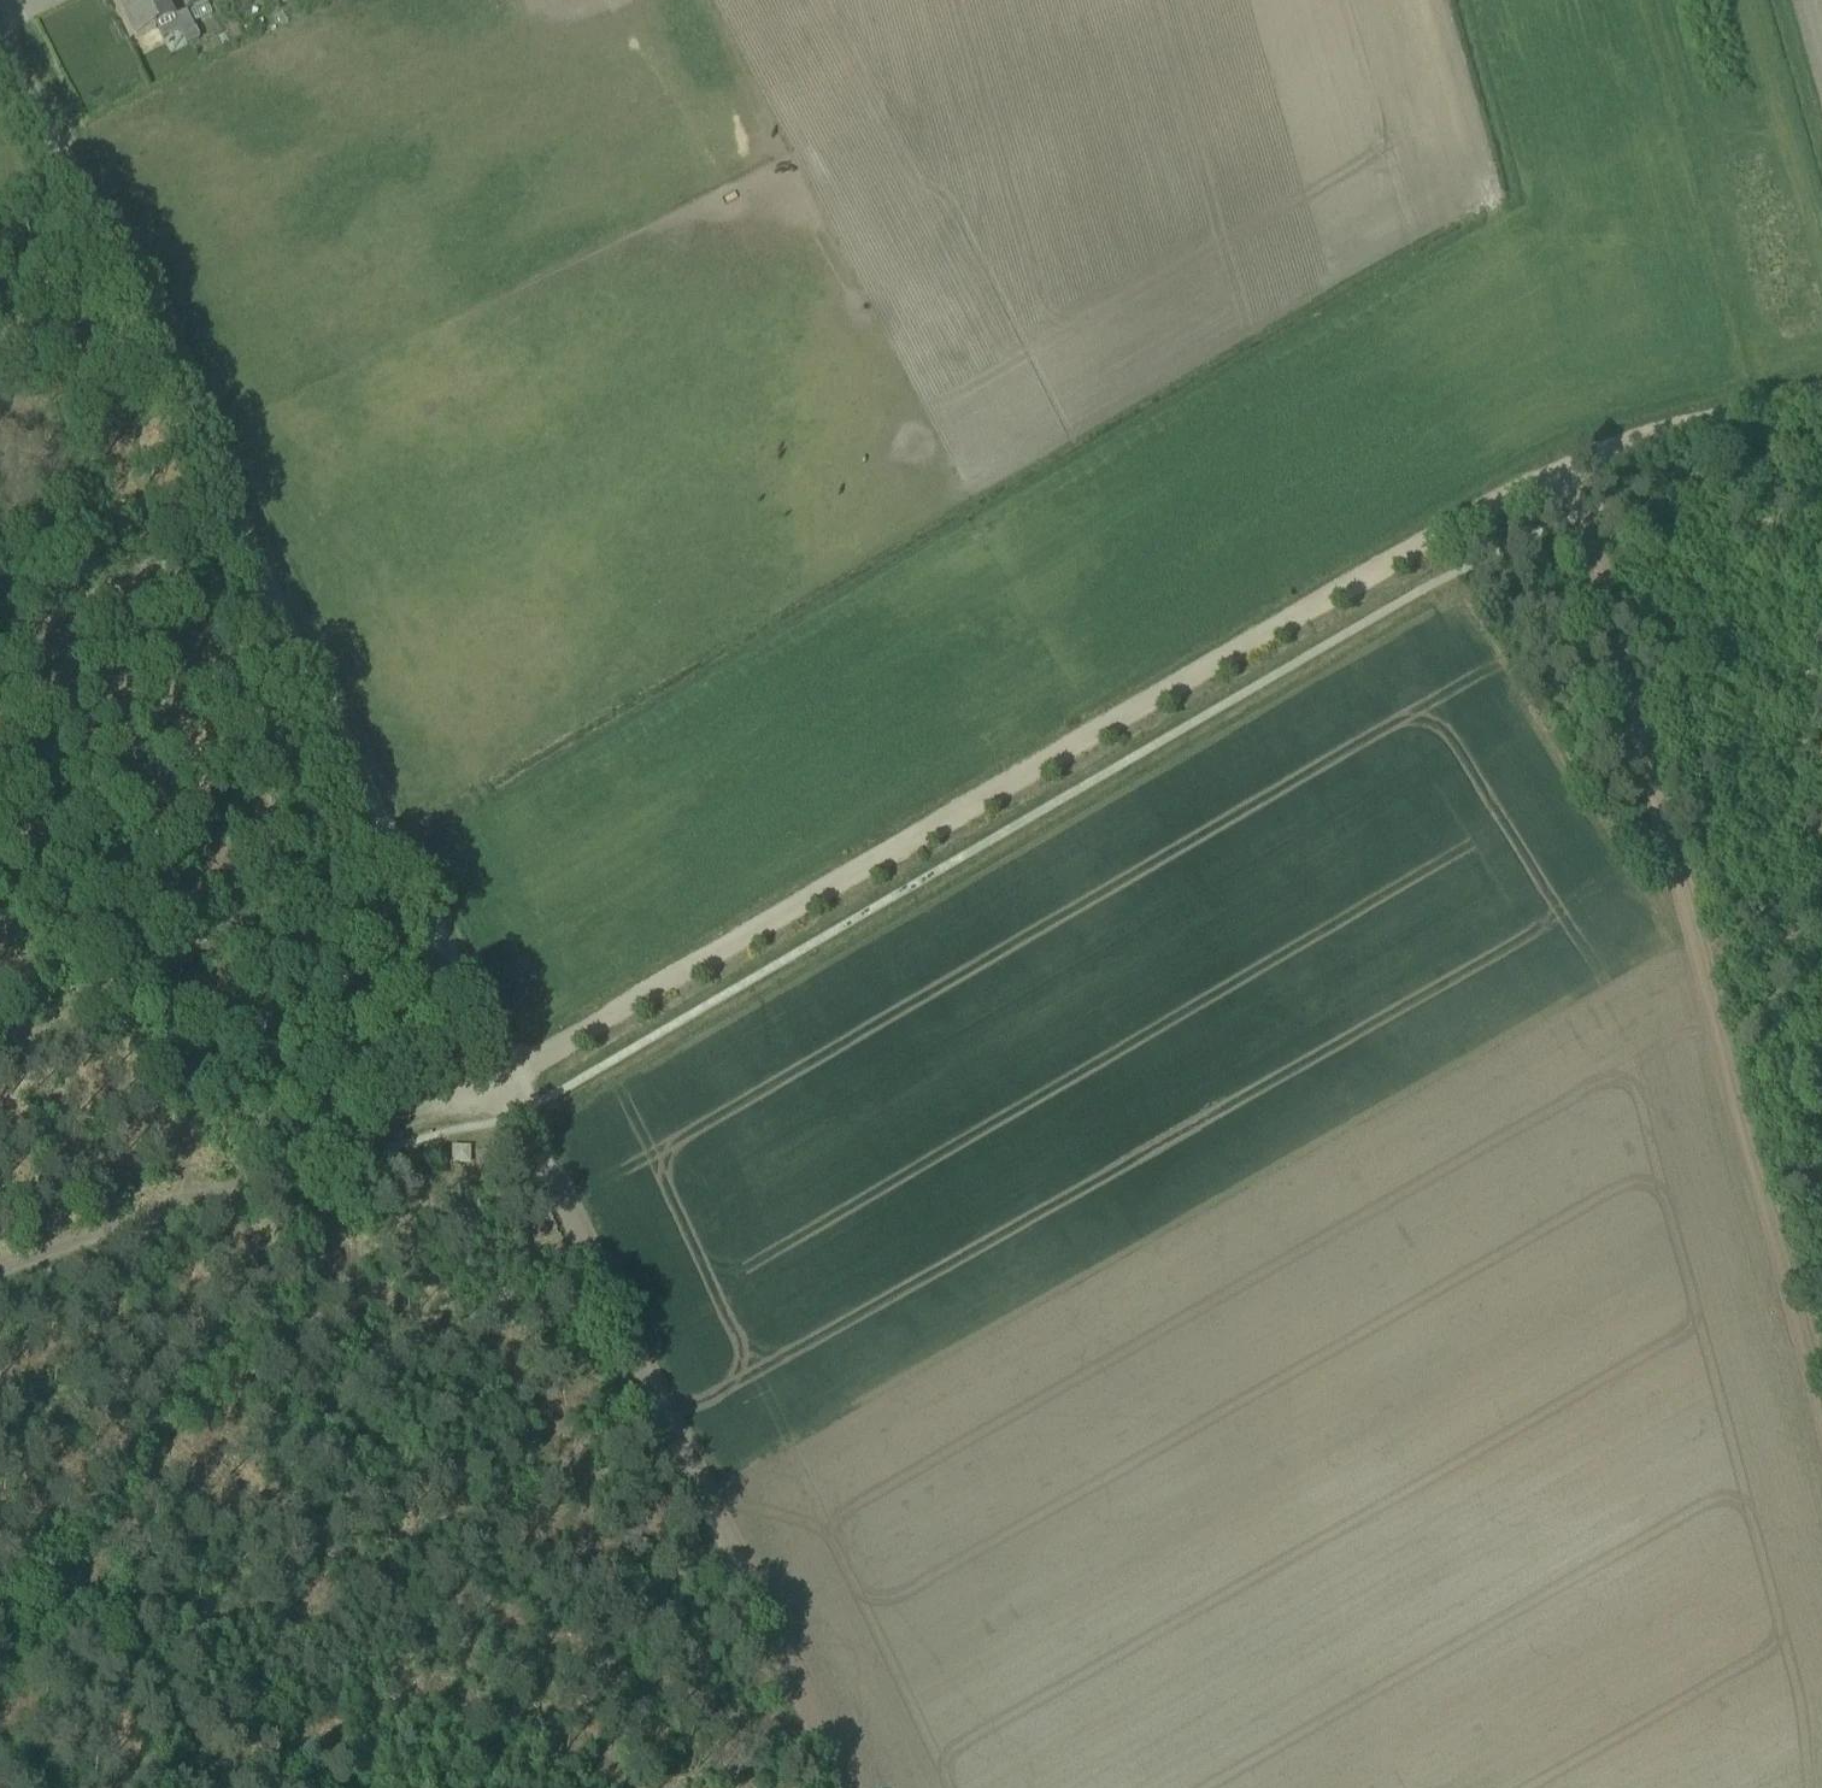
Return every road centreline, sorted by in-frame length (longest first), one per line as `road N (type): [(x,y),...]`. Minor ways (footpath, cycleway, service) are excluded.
road 1 (track): [(507,1078),(1566,462)]
road 2 (unclassified): [(469,1007),(0,16)]
road 3 (track): [(1566,462),(1821,1380)]
road 4 (track): [(847,1787),(524,1115)]
road 5 (track): [(0,1264),(507,1078)]
road 6 (track): [(1566,462),(1821,389)]

